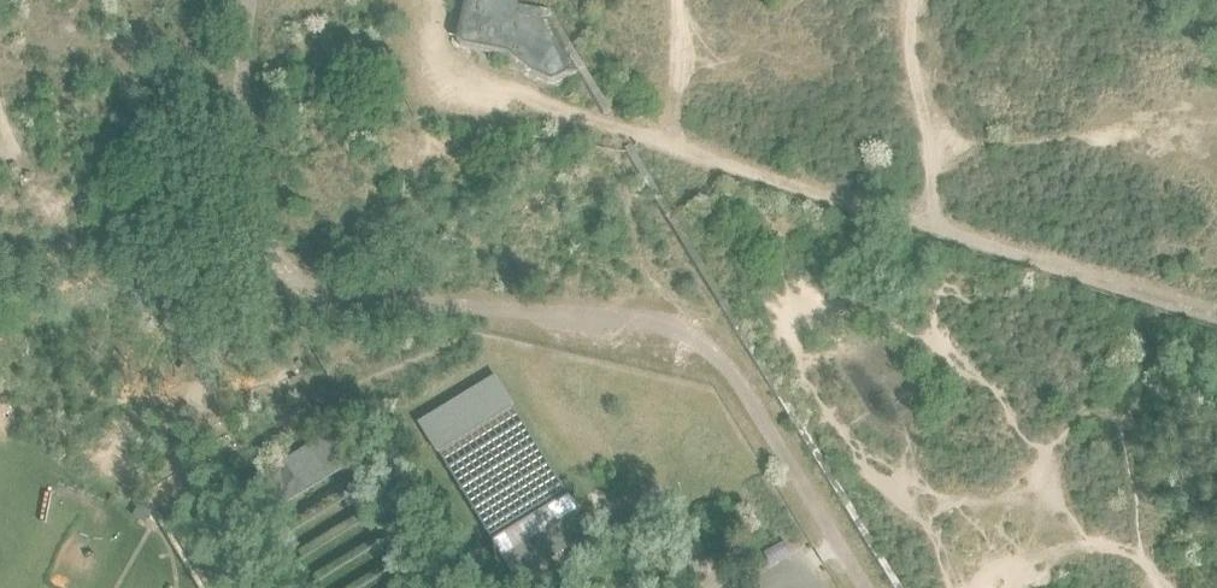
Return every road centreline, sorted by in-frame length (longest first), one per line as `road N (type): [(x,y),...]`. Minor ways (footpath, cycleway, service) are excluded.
road 1 (track): [(864,587),(744,388),(678,331),(316,298),(284,273),(250,203),(253,0)]
road 2 (track): [(1216,319),(477,89)]
road 3 (track): [(156,468),(373,303)]
road 4 (track): [(932,230),(923,0)]

